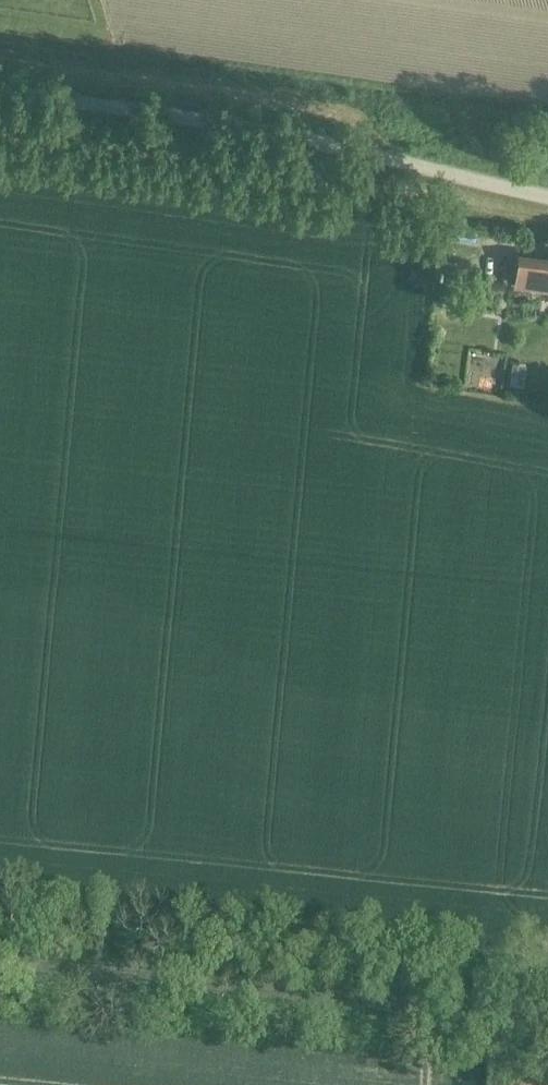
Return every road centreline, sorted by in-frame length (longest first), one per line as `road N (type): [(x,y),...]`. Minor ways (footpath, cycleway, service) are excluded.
road 1 (unclassified): [(547,196),(247,128),(0,93)]
road 2 (track): [(0,958),(482,1010),(547,1009)]

